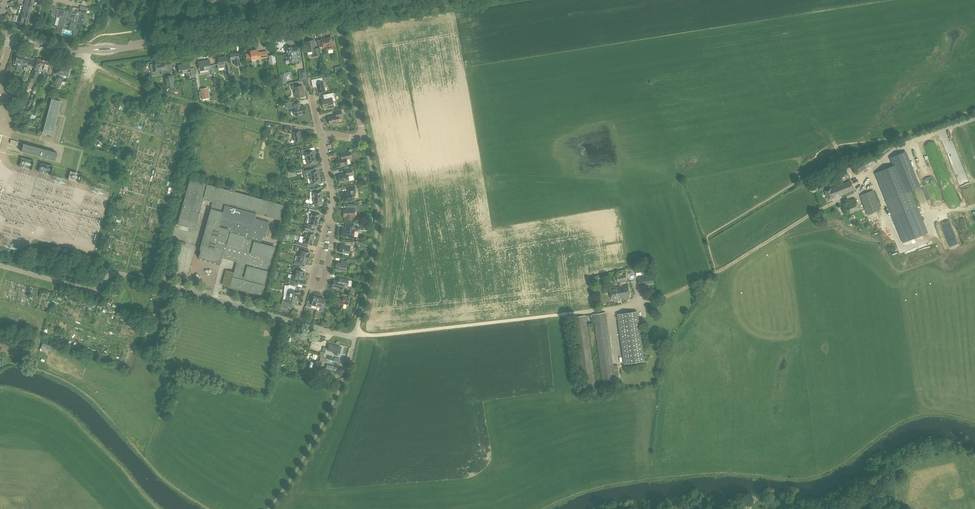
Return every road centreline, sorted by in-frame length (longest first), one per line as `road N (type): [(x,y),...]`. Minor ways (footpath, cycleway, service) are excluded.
road 1 (track): [(355,336),(628,305),(716,272)]
road 2 (residential): [(298,323),(120,273),(91,290),(0,265)]
road 3 (secondary): [(123,48),(337,13)]
road 4 (residential): [(355,336),(377,231),(364,140)]
road 5 (track): [(716,272),(830,204)]
road 6 (residential): [(364,140),(337,13)]

